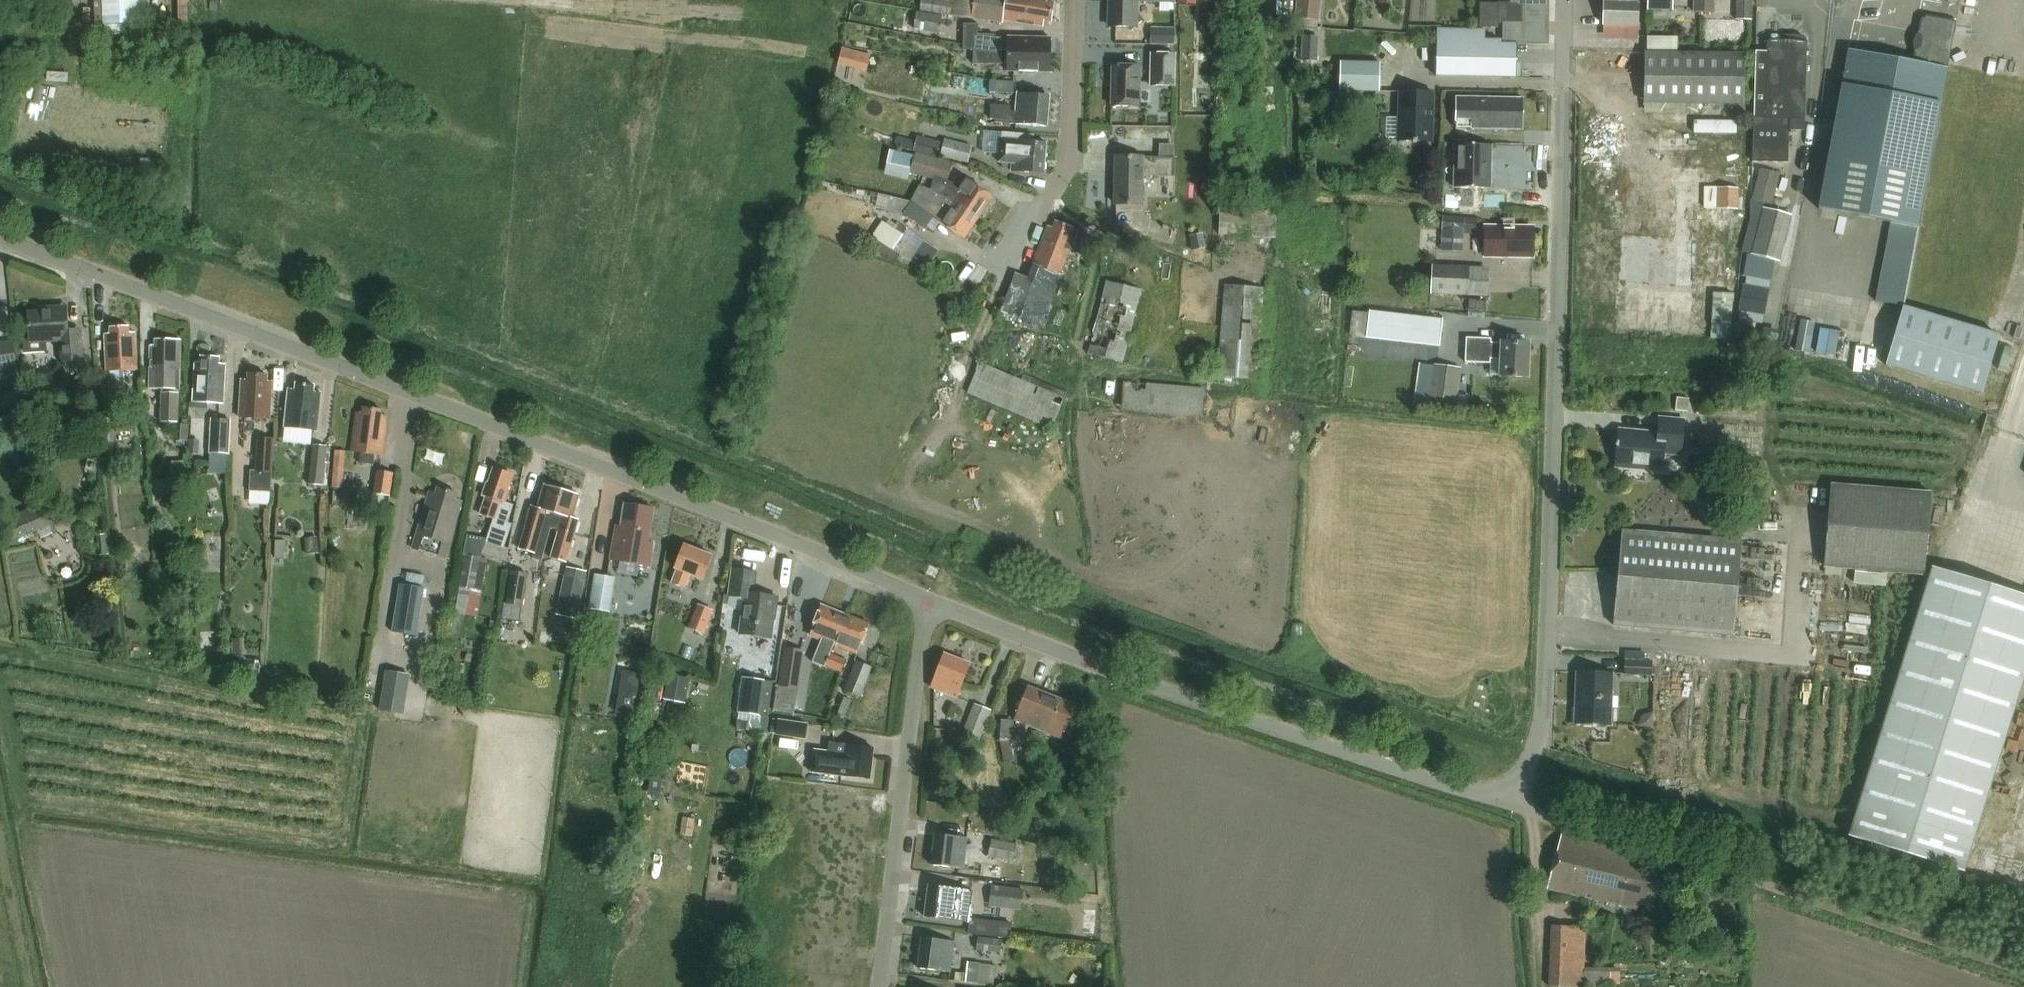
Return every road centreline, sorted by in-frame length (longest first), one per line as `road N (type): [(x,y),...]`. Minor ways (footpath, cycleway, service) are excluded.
road 1 (residential): [(923,600),(785,539),(0,240)]
road 2 (residential): [(1510,803),(1541,728),(1546,663),(1564,0)]
road 3 (residential): [(1510,803),(1214,708),(923,600)]
road 4 (residential): [(877,986),(923,600)]
road 5 (residential): [(1007,275),(1066,164),(1074,0)]

